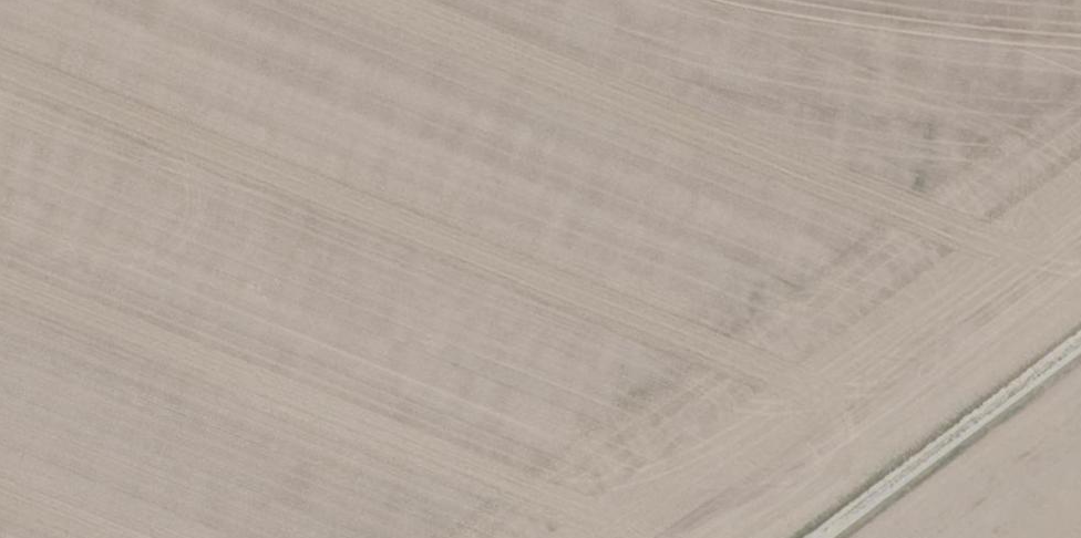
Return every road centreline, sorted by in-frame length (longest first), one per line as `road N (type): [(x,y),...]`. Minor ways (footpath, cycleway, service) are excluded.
road 1 (track): [(796,537),(1080,332)]

